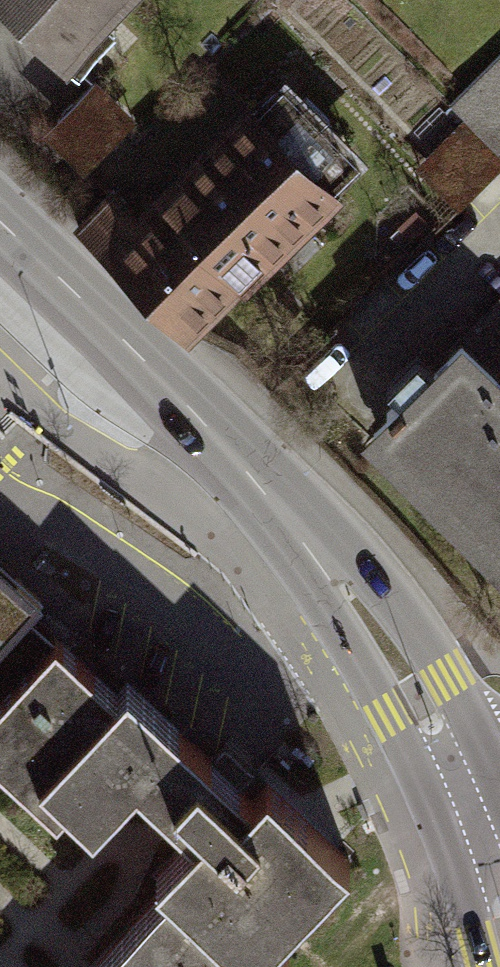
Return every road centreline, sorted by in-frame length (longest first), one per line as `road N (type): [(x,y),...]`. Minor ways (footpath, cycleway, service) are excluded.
road 1 (secondary): [(0,225),(269,489),(420,696),(465,795)]

